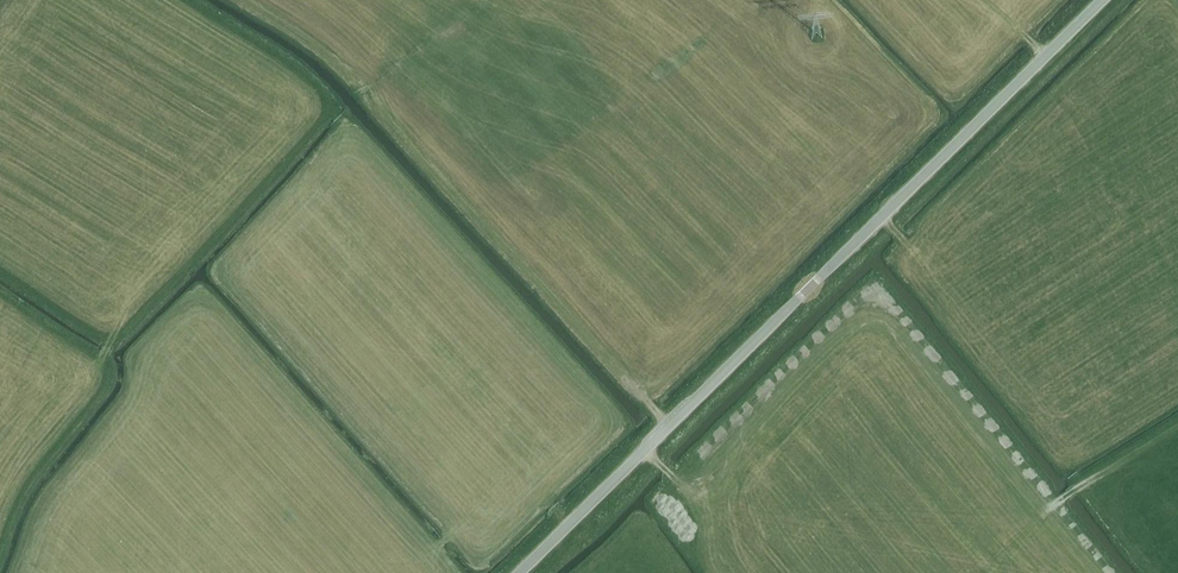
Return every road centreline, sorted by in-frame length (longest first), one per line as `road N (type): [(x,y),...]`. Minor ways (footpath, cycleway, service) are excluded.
road 1 (tertiary): [(521,572),(1100,0)]

